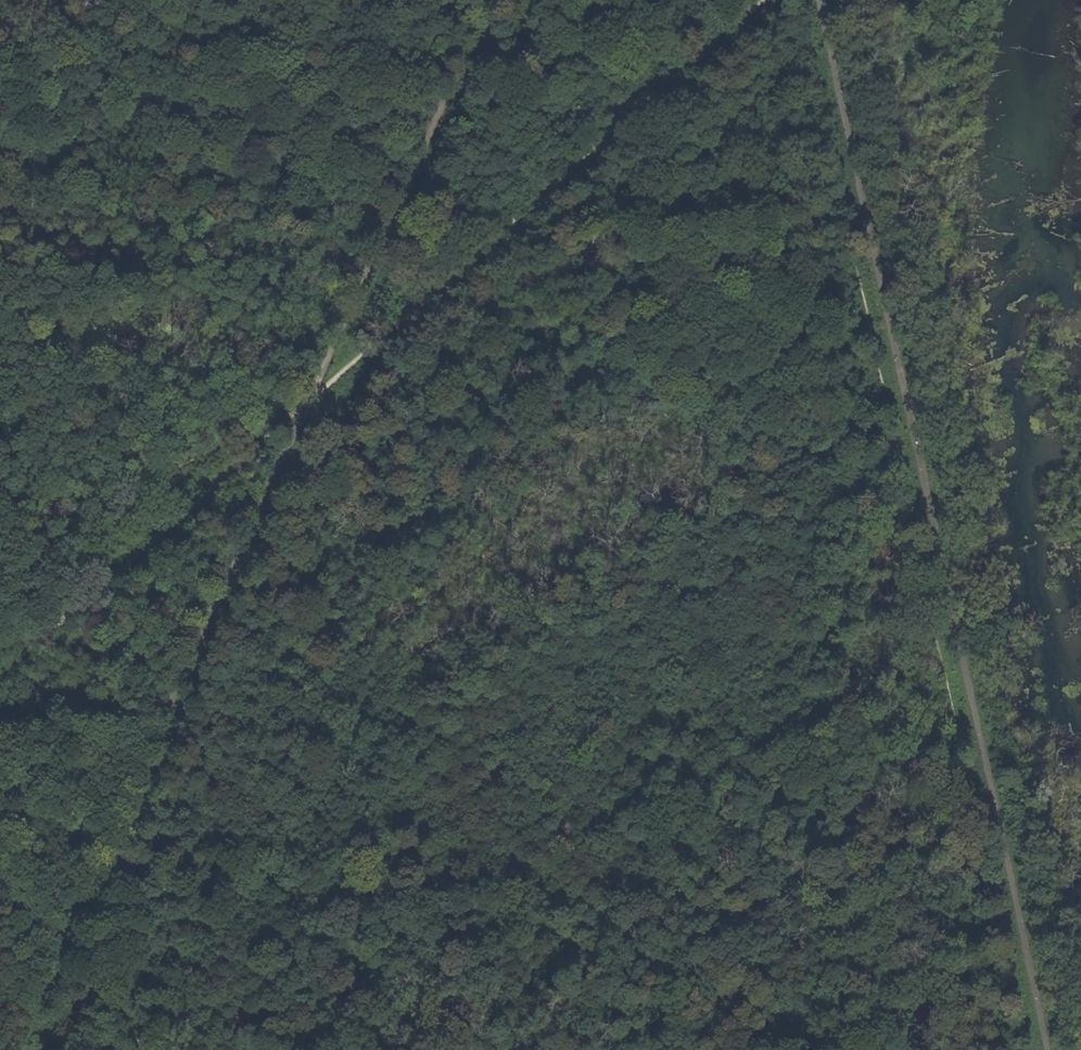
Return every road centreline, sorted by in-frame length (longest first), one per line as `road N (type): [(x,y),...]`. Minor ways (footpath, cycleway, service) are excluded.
road 1 (track): [(491,0),(11,1049)]
road 2 (track): [(1046,1049),(818,0)]
road 3 (track): [(763,0),(0,678)]

